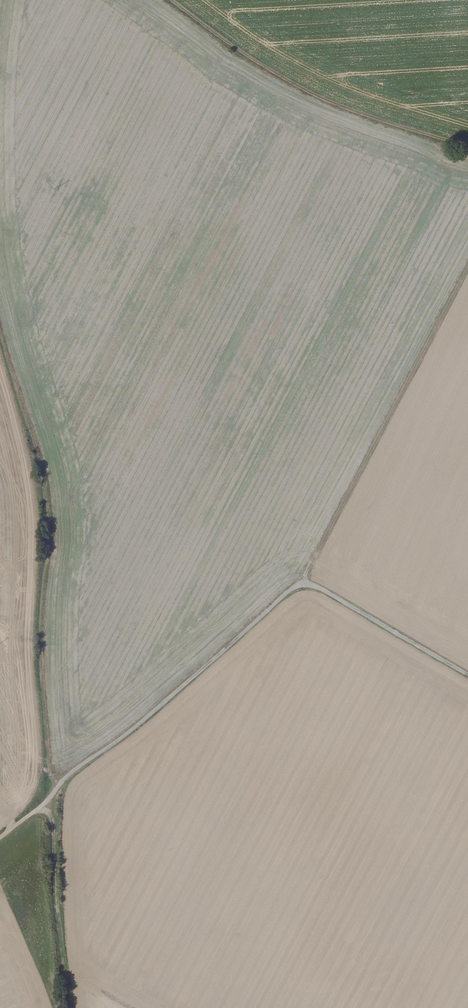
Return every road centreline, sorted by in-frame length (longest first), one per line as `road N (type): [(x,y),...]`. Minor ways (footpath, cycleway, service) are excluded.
road 1 (track): [(54,793),(40,632),(52,525),(44,467),(0,331)]
road 2 (track): [(0,839),(303,581)]
road 3 (track): [(303,581),(467,267)]
road 4 (track): [(467,147),(299,91),(165,0)]
road 5 (track): [(71,1007),(45,808)]
road 6 (track): [(467,676),(303,581)]

